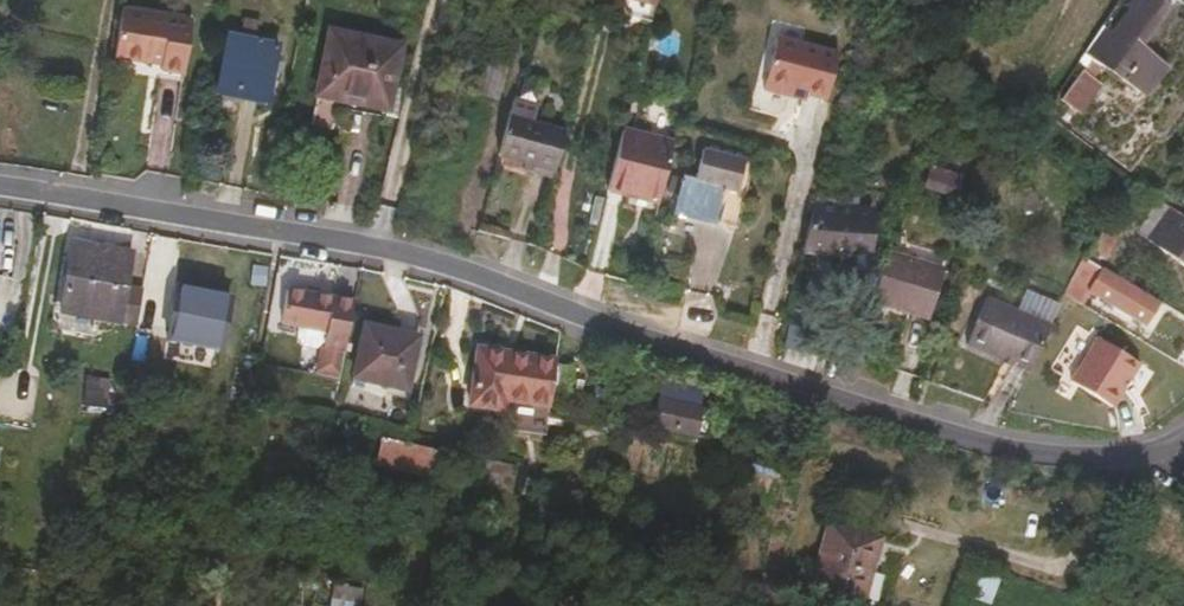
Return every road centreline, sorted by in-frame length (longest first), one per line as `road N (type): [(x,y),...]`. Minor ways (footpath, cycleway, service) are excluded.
road 1 (residential): [(0,190),(398,253),(946,435),(1043,456),(1120,461),(1183,439)]

